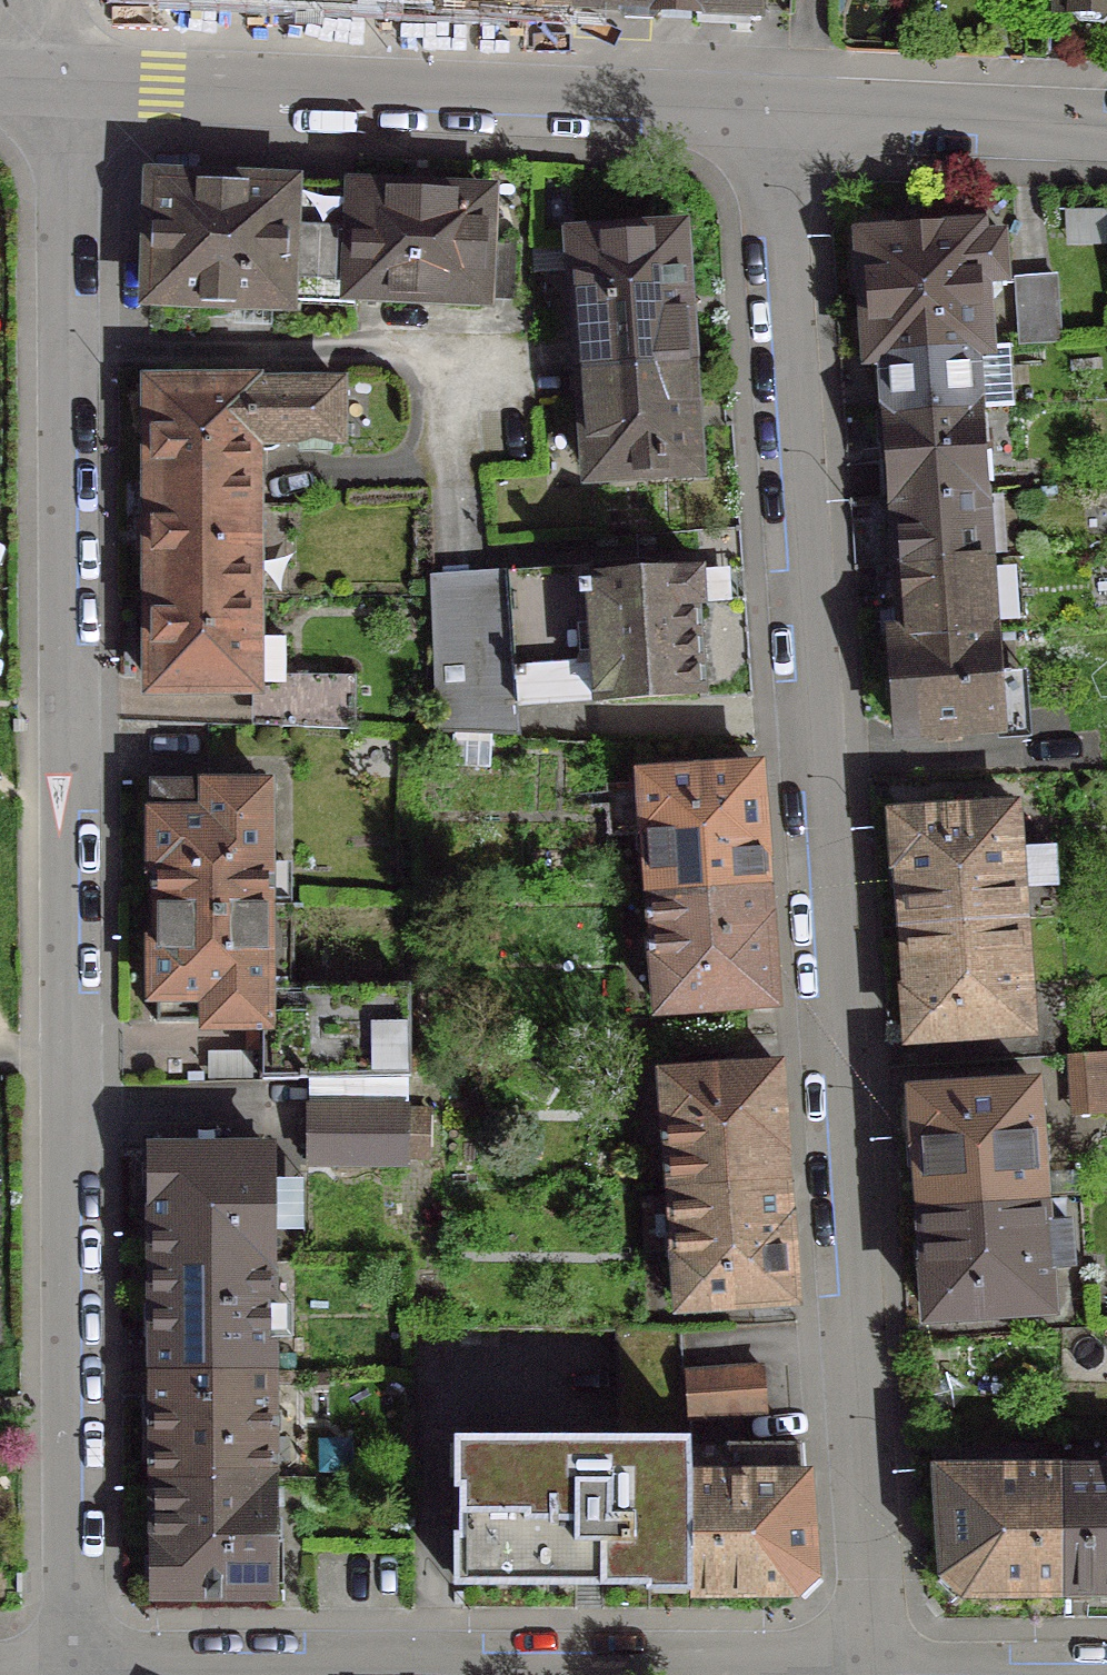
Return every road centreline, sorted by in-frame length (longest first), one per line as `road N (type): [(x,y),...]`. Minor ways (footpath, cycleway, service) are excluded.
road 1 (residential): [(60,87),(60,799),(84,1674)]
road 2 (residential): [(866,1665),(799,740),(768,117)]
road 3 (residential): [(60,87),(768,117)]
road 4 (residential): [(358,1674),(866,1665)]
road 5 (residential): [(768,117),(1106,132)]
road 6 (residential): [(866,1665),(1106,1667)]

